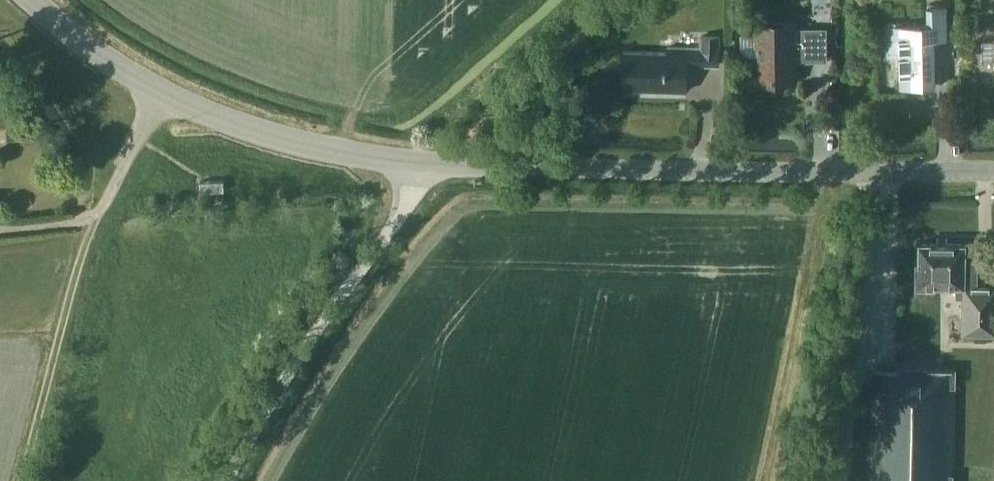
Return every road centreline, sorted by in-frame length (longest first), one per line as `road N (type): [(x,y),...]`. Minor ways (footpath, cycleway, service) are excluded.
road 1 (tertiary): [(993,166),(434,166)]
road 2 (tertiary): [(434,166),(294,141),(224,118),(159,89),(36,0)]
road 3 (unclassified): [(228,480),(258,420),(434,166)]
road 4 (track): [(25,470),(69,290),(117,176)]

